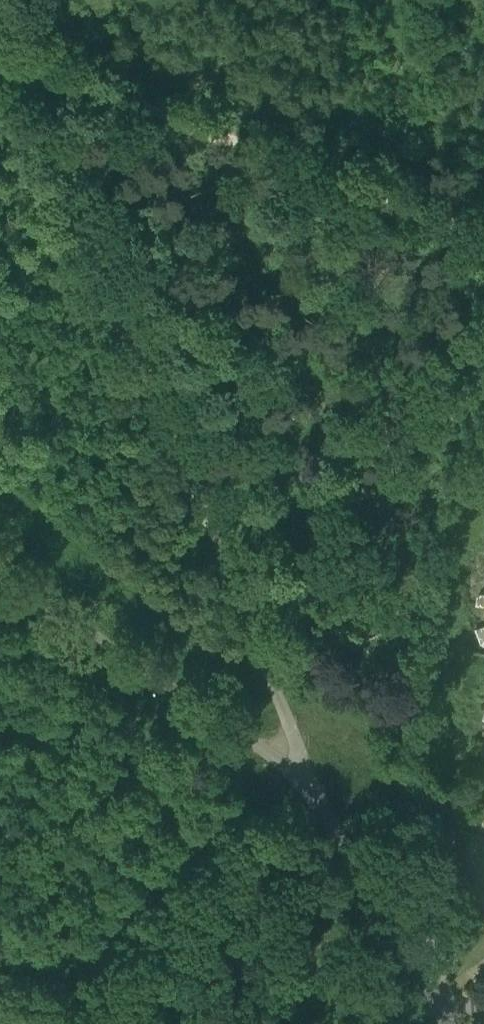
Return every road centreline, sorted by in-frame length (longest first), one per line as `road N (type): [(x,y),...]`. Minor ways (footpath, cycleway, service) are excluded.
road 1 (track): [(311,783),(20,60)]
road 2 (unclassified): [(447,1023),(425,969),(311,783),(0,574)]
road 3 (track): [(483,241),(20,60)]

